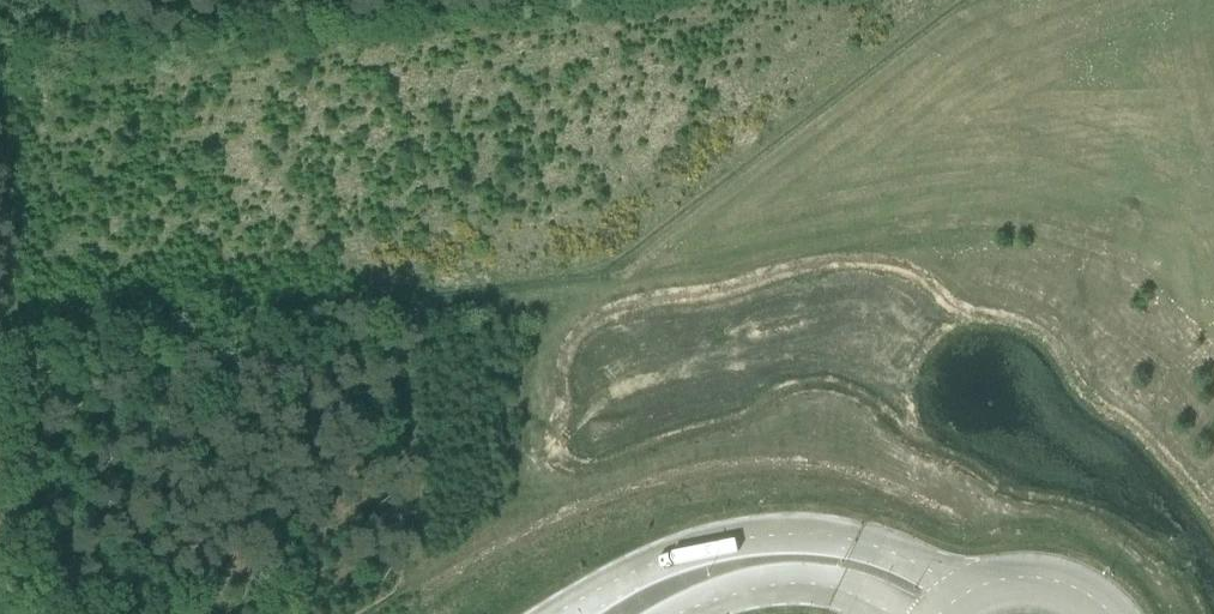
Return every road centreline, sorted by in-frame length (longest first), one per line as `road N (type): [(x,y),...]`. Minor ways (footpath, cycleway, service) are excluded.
road 1 (tertiary): [(975,595),(850,542),(775,536),(657,563),(572,613)]
road 2 (track): [(355,341),(5,369)]
road 3 (track): [(262,613),(368,574),(355,341)]
road 4 (track): [(0,106),(9,123),(24,281),(0,426)]
road 5 (tertiary): [(685,613),(786,586),(838,591),(884,613)]
road 6 (track): [(0,501),(104,613)]
road 7 (tertiary): [(1107,613),(1069,589),(1038,583),(975,595)]

